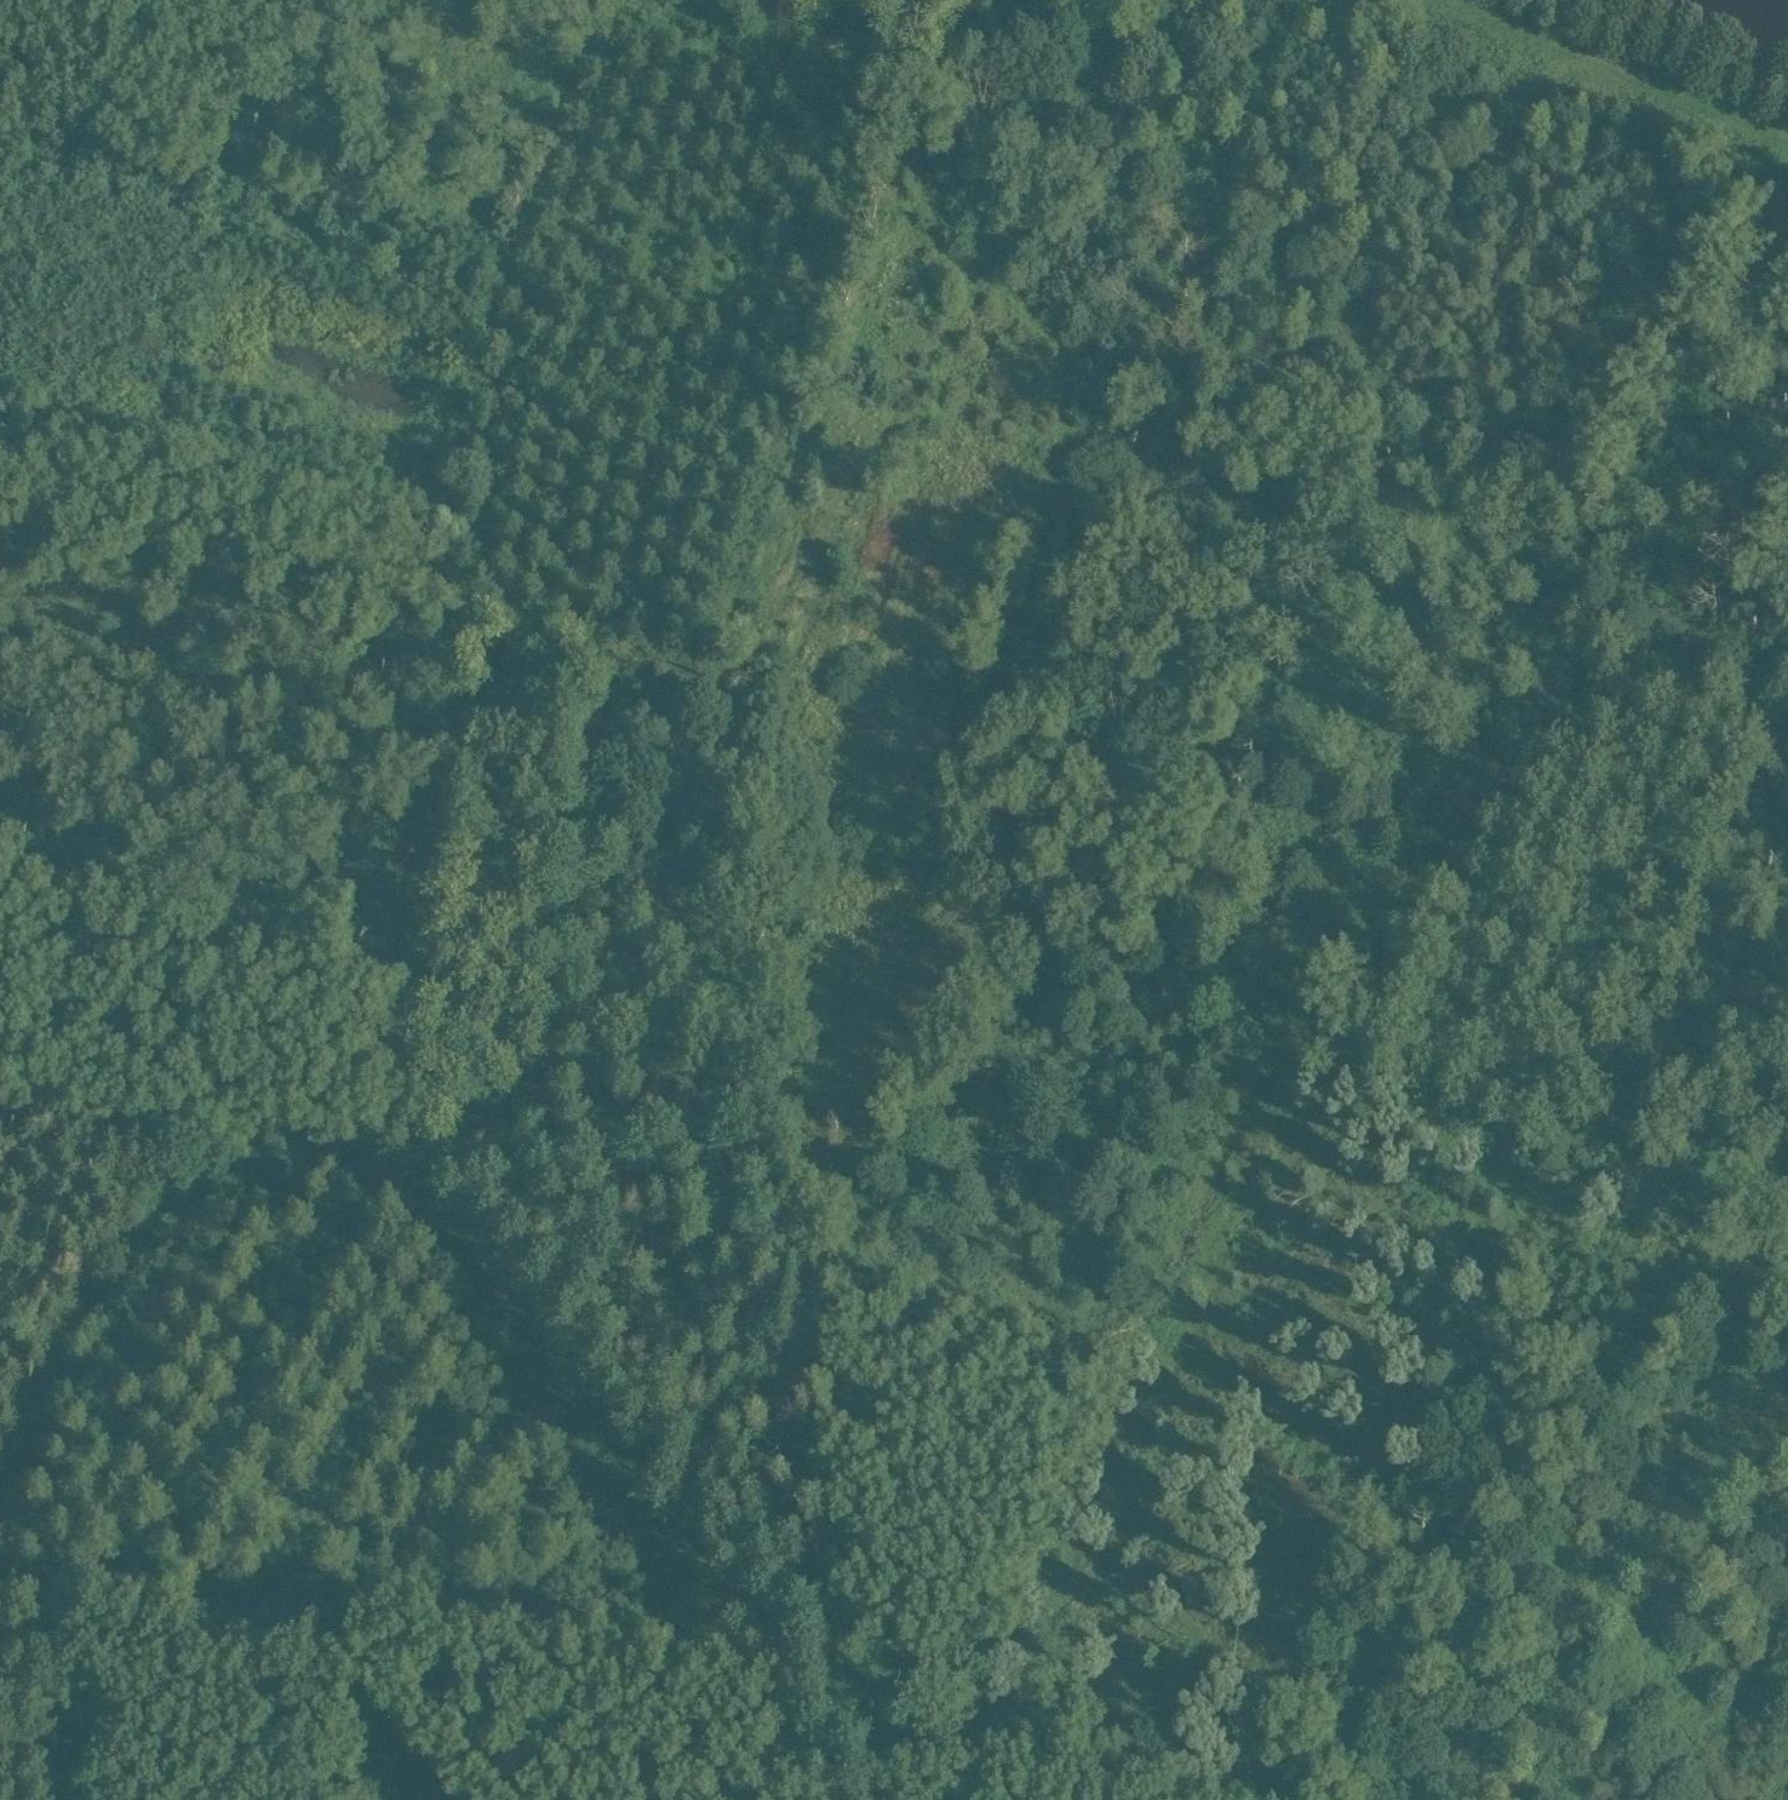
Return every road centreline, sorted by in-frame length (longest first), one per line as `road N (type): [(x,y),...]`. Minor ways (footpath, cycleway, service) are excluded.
road 1 (track): [(0,890),(367,987),(364,1108),(387,1174),(539,1370),(683,1576),(762,1719),(788,1799)]
road 2 (track): [(1005,0),(921,207)]

